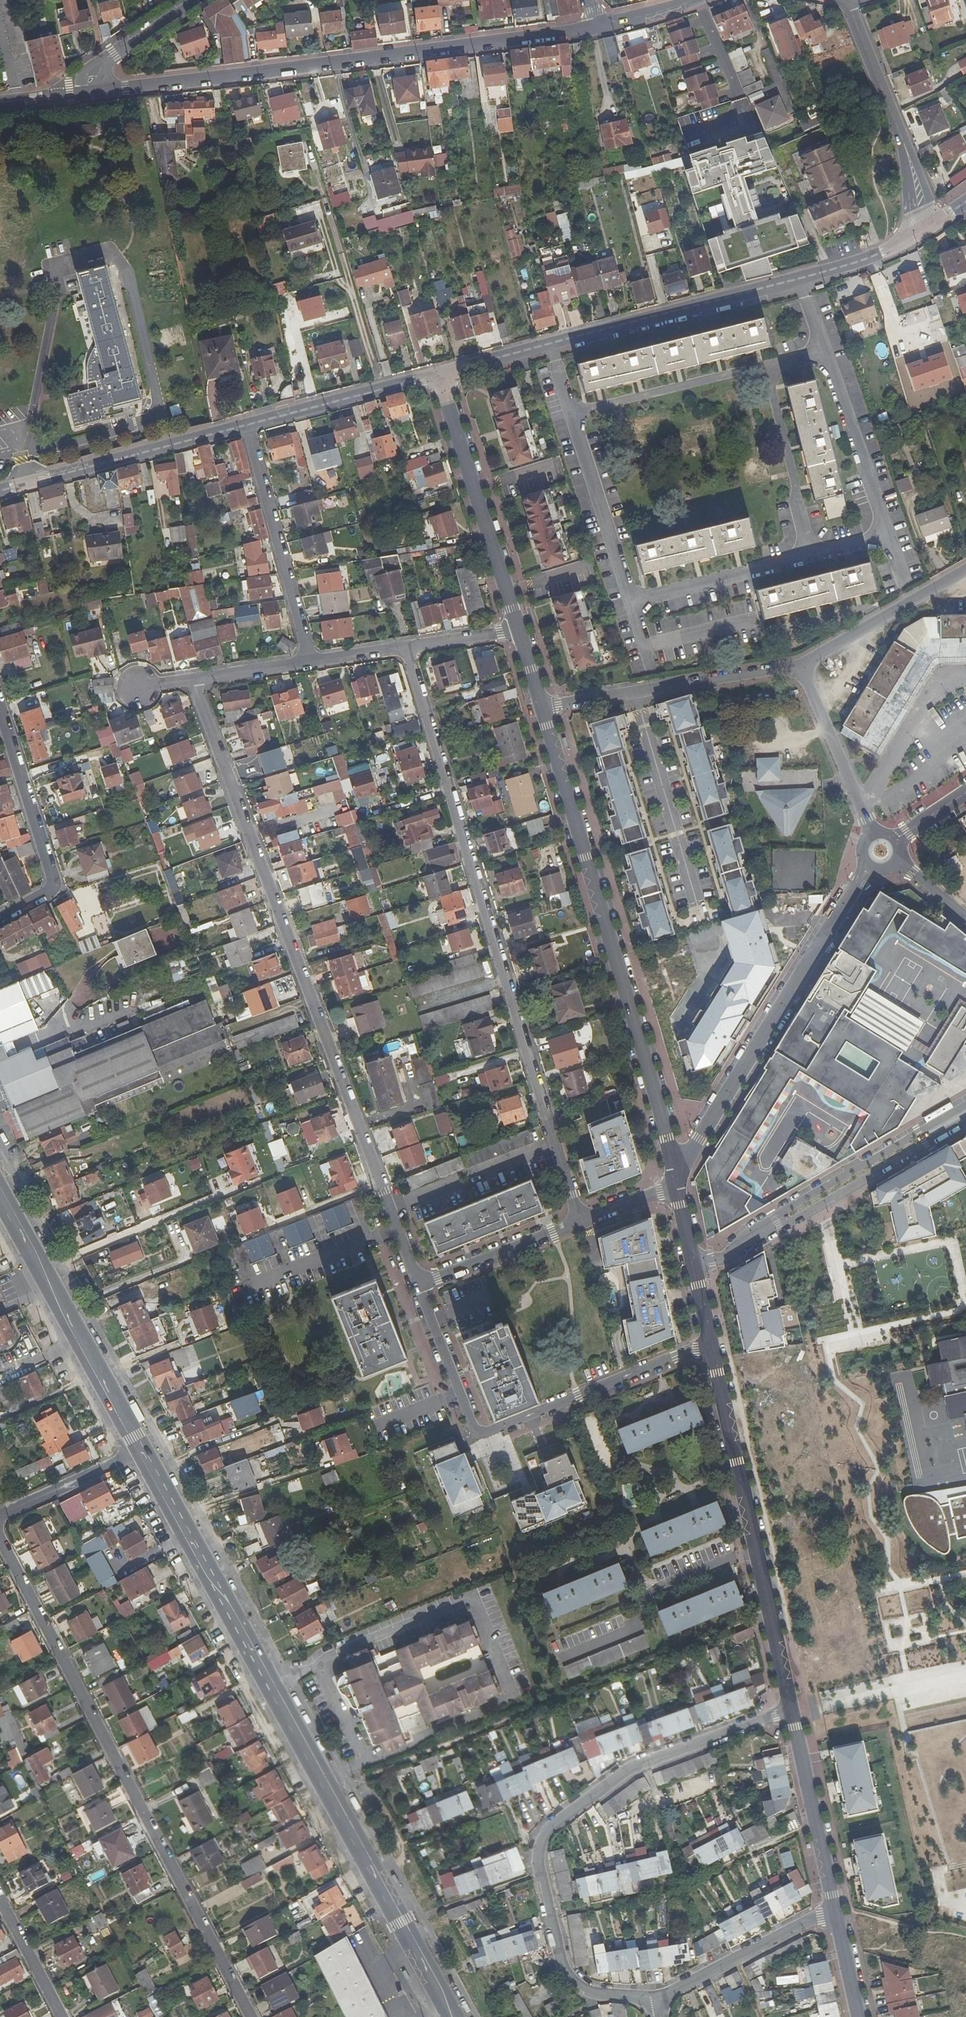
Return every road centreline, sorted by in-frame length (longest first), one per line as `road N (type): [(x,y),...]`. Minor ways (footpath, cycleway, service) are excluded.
road 1 (primary): [(143,1451),(454,2016)]
road 2 (residential): [(406,647),(581,1222)]
road 3 (residential): [(192,682),(383,1192)]
road 4 (residential): [(251,2016),(0,1537)]
road 5 (residential): [(926,231),(802,279),(438,374)]
road 6 (tertiary): [(93,91),(596,27)]
road 7 (residential): [(676,1178),(541,708)]
road 8 (residential): [(710,1346),(478,1433),(418,1286)]
road 9 (residential): [(792,1712),(710,1346)]
road 10 (residential): [(676,1178),(870,867)]
road 11 (residential): [(643,1761),(550,1829),(536,1856),(558,1951),(575,1982),(601,1993),(658,1997)]
road 12 (residential): [(965,1118),(712,1262),(693,1265)]
road 13 (primary): [(0,1193),(143,1451)]
road 14 (residential): [(519,631),(438,374)]
road 15 (residential): [(802,665),(541,708)]
road 16 (residential): [(248,424),(0,490)]
road 17 (residential): [(248,424),(310,662)]
road 18 (residential): [(0,712),(54,881),(48,893),(0,919)]
road 19 (residential): [(848,2),(908,153),(926,231)]
road 20 (residential): [(834,1913),(792,1712)]
road 21 (residential): [(438,374),(248,424)]
road 22 (residential): [(658,1997),(834,1913)]
road 23 (residential): [(965,570),(802,665)]
road 24 (residential): [(802,665),(874,834)]
road 25 (residential): [(418,1286),(581,1222)]
road 26 (residential): [(0,1516),(143,1451)]
road 27 (residential): [(792,1712),(643,1761)]
road 28 (tertiary): [(194,0),(102,65),(93,91)]
road 29 (residential): [(62,2016),(0,1900)]

